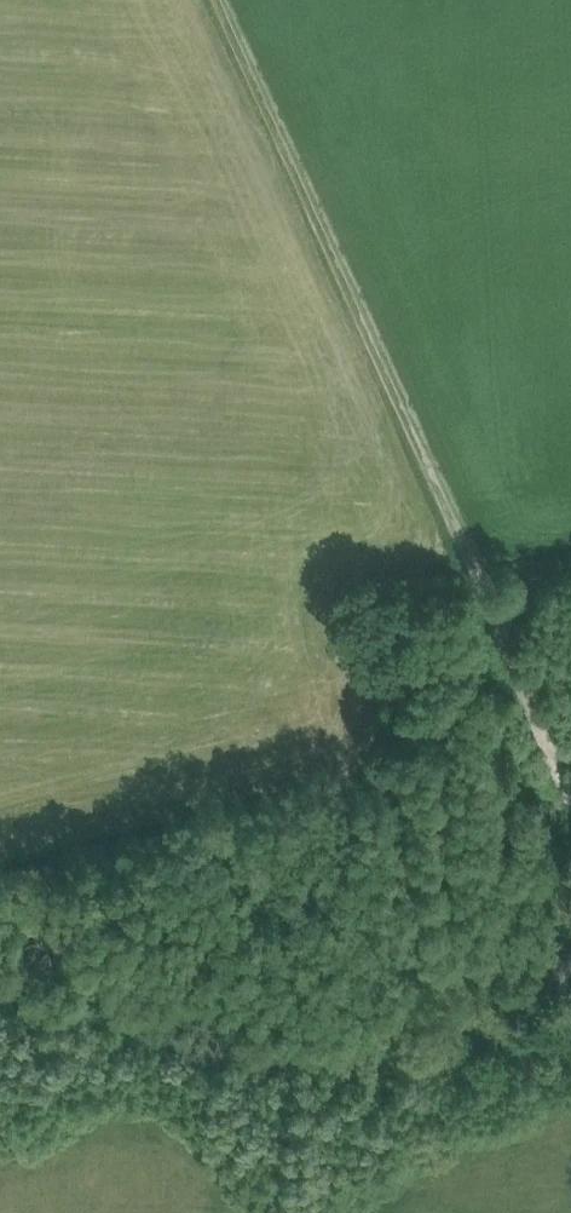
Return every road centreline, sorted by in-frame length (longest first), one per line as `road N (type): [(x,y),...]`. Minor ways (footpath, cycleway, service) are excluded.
road 1 (track): [(570,782),(219,0)]

